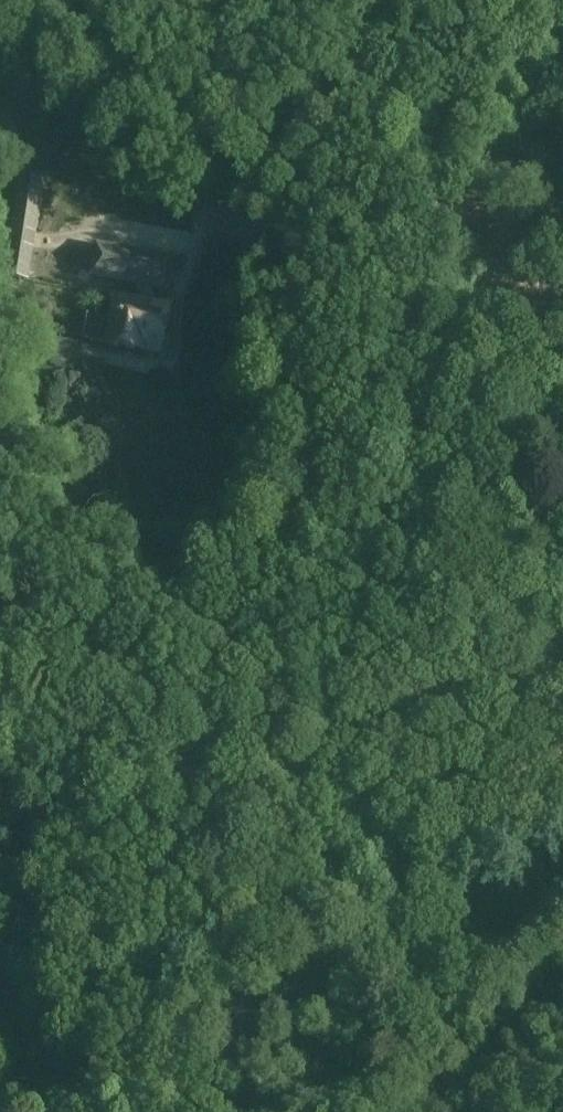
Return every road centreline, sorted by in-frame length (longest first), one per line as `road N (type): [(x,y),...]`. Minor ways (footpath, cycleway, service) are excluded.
road 1 (tertiary): [(200,1111),(363,612),(408,406),(465,0)]
road 2 (track): [(336,701),(249,564),(206,472),(170,371),(175,308),(196,241),(278,218),(441,150)]
road 3 (track): [(443,132),(191,0)]
road 4 (track): [(562,617),(363,612)]

